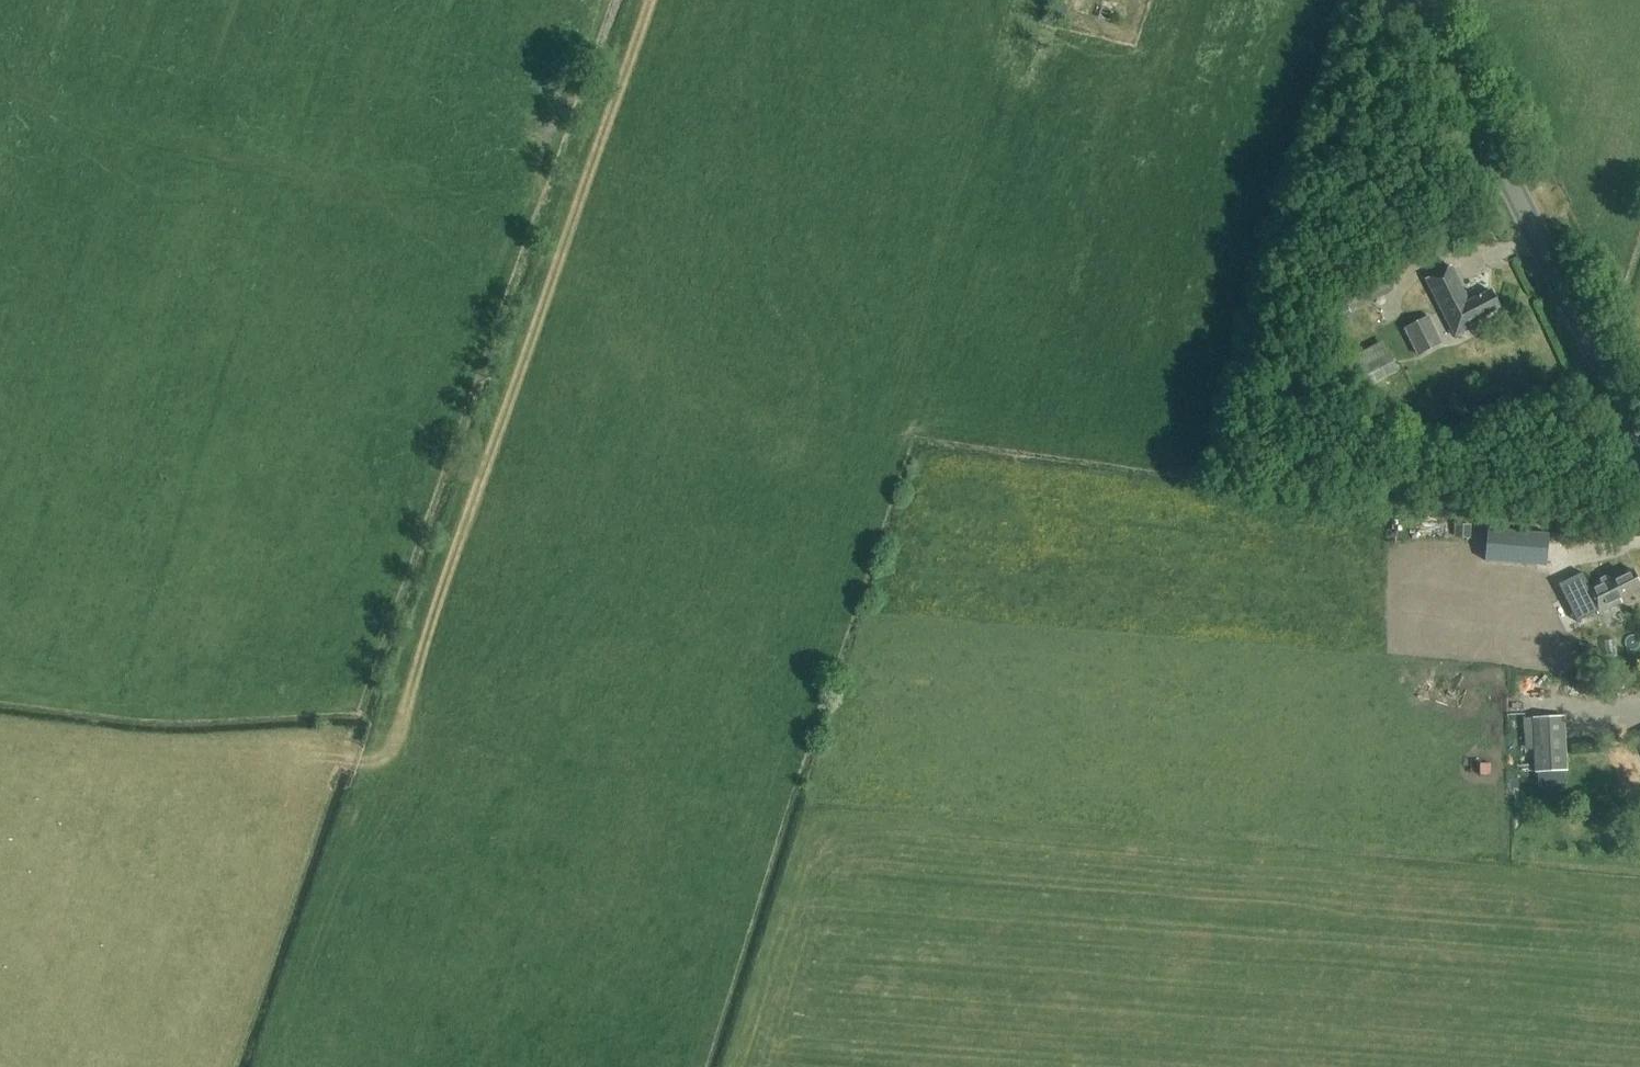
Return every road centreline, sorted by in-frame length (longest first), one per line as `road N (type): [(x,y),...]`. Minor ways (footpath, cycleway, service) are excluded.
road 1 (tertiary): [(1639,440),(1416,0)]

